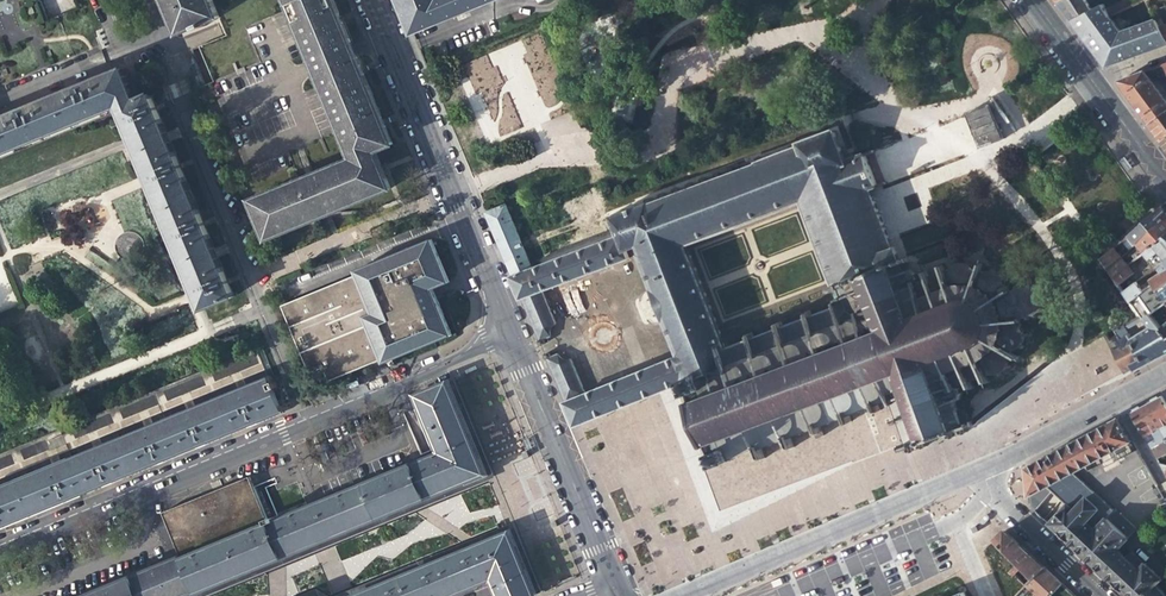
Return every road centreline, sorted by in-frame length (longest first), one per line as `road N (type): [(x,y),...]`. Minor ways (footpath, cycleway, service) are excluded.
road 1 (residential): [(510,333),(302,430),(0,553)]
road 2 (residential): [(373,0),(510,333)]
road 3 (residential): [(682,595),(976,467)]
road 4 (residential): [(510,333),(617,589)]
road 5 (residential): [(1028,0),(1165,185)]
road 6 (residential): [(976,467),(1112,397)]
road 7 (residential): [(1098,595),(992,491)]
road 8 (residential): [(986,595),(954,523),(992,491)]
road 9 (residential): [(0,97),(117,49)]

